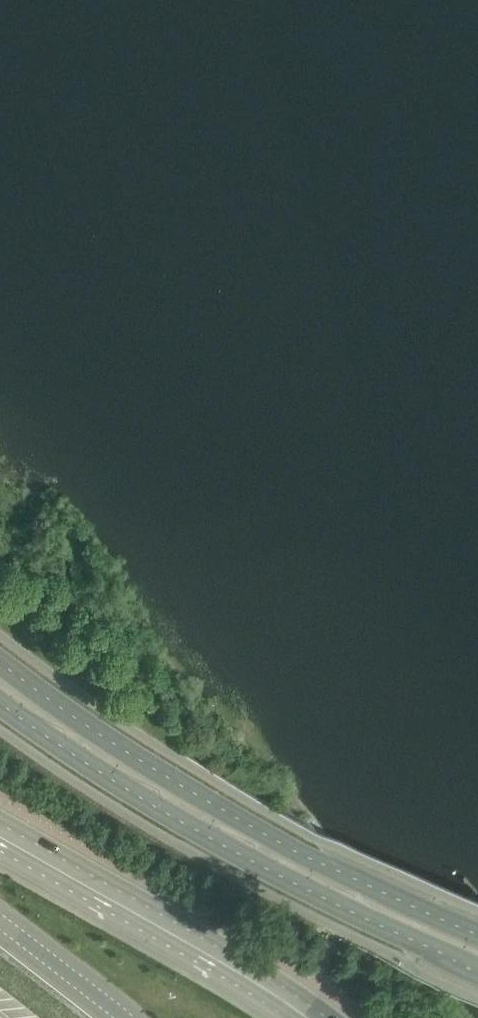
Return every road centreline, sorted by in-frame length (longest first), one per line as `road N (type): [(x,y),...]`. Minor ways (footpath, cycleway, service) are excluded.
road 1 (secondary): [(477,931),(234,816),(0,661)]
road 2 (secondary): [(0,703),(229,848),(477,965)]
road 3 (tertiary): [(309,1017),(0,836)]

